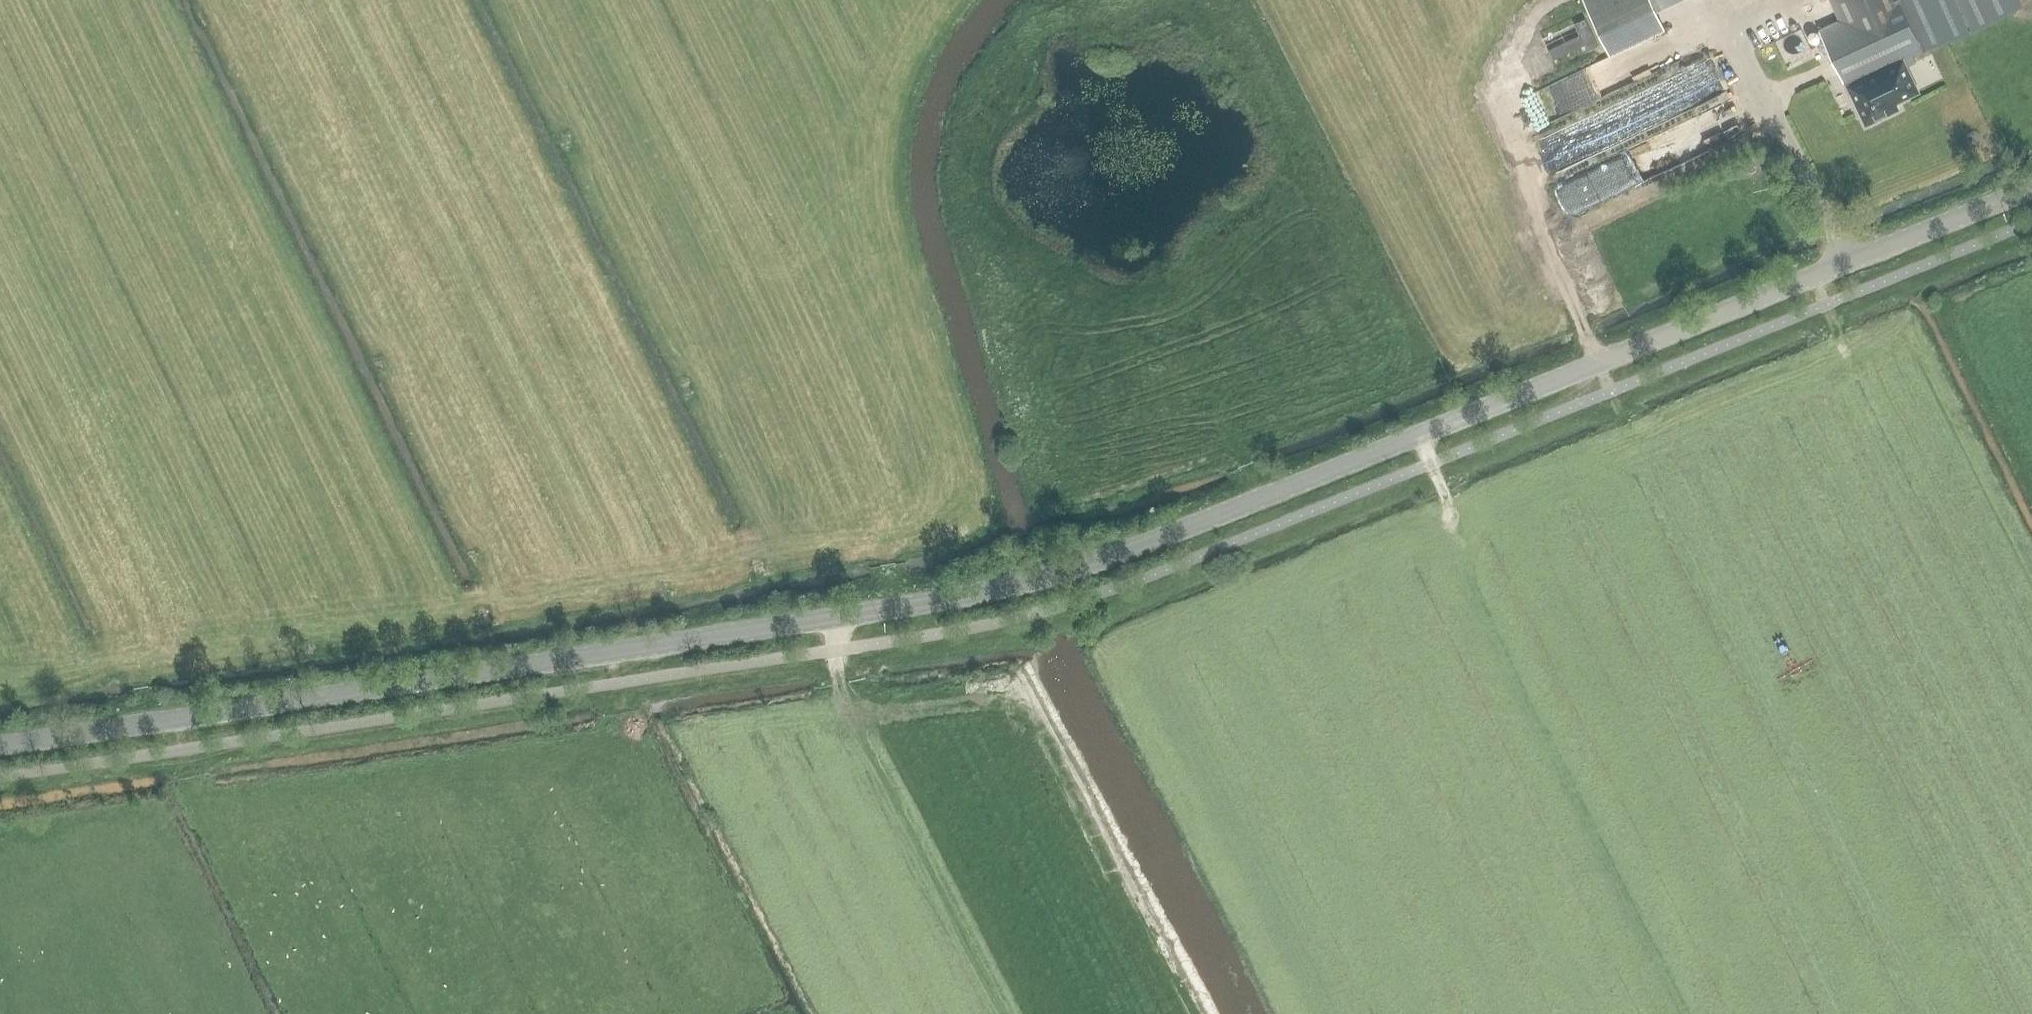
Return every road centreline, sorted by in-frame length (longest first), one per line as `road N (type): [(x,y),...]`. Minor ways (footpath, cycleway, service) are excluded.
road 1 (tertiary): [(0,746),(901,607),(1061,573)]
road 2 (tertiary): [(2031,188),(1061,573)]

